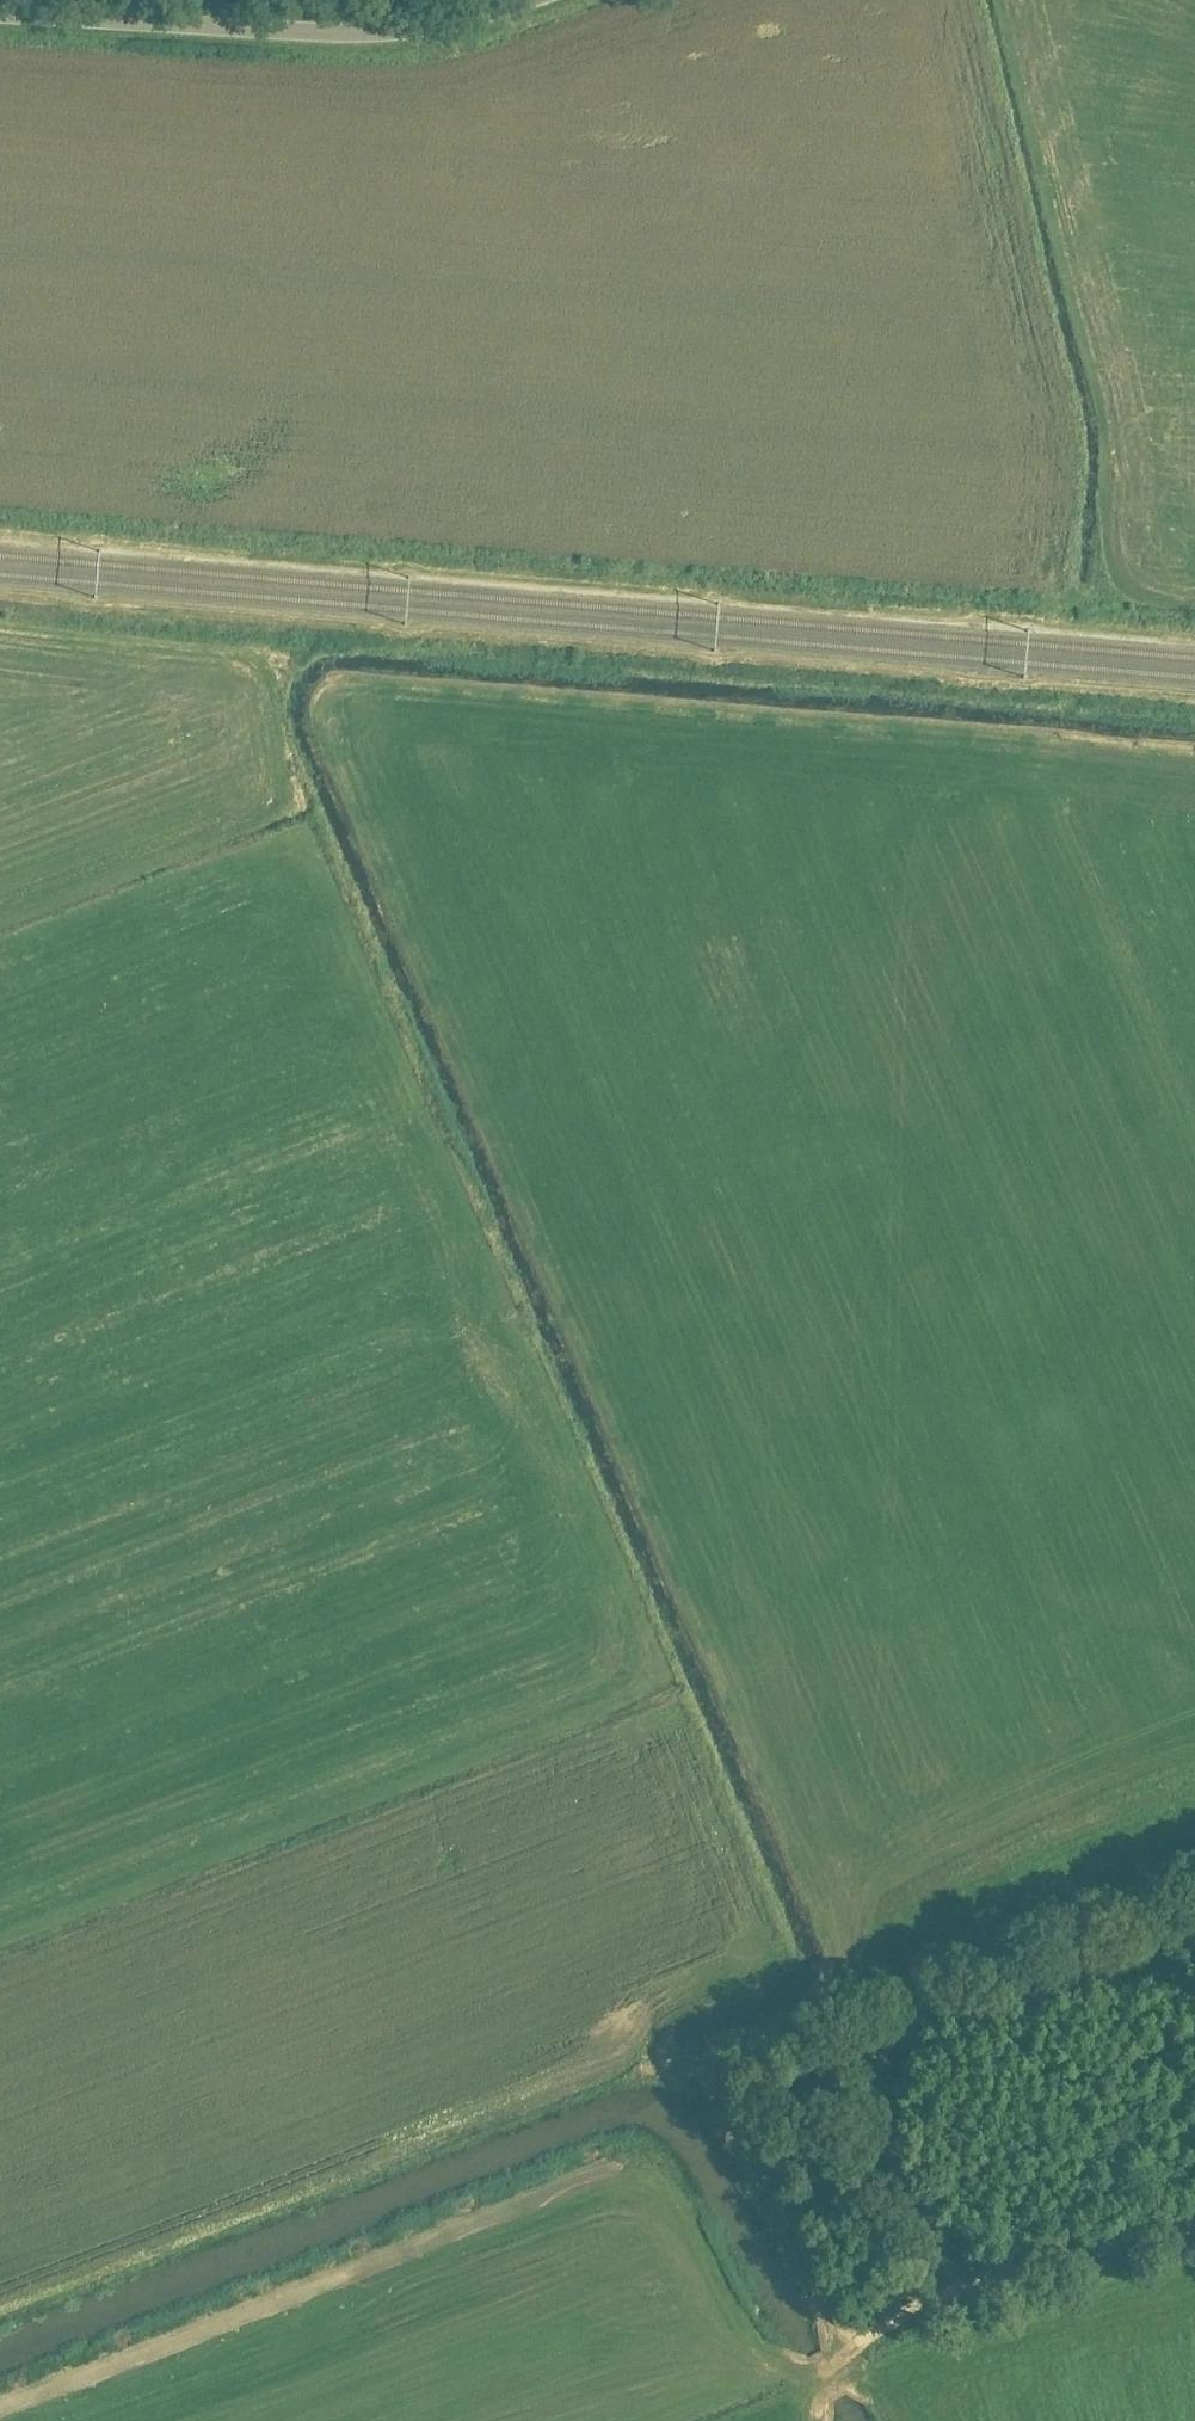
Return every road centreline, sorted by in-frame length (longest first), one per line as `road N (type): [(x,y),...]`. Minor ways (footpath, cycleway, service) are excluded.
road 1 (unclassified): [(525,0),(437,25),(362,32),(0,13)]

